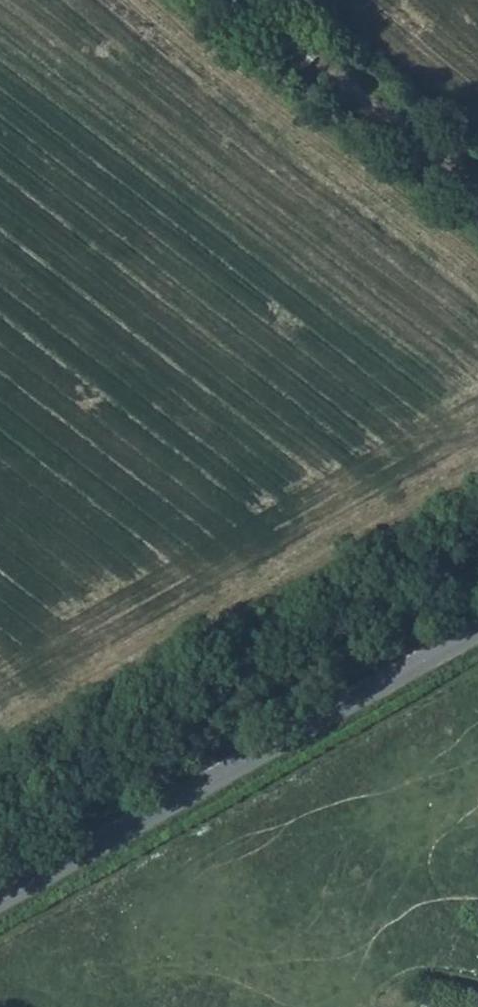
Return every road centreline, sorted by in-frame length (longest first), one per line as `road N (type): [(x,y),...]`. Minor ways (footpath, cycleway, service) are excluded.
road 1 (unclassified): [(0,905),(477,632)]
road 2 (track): [(477,193),(227,0)]

